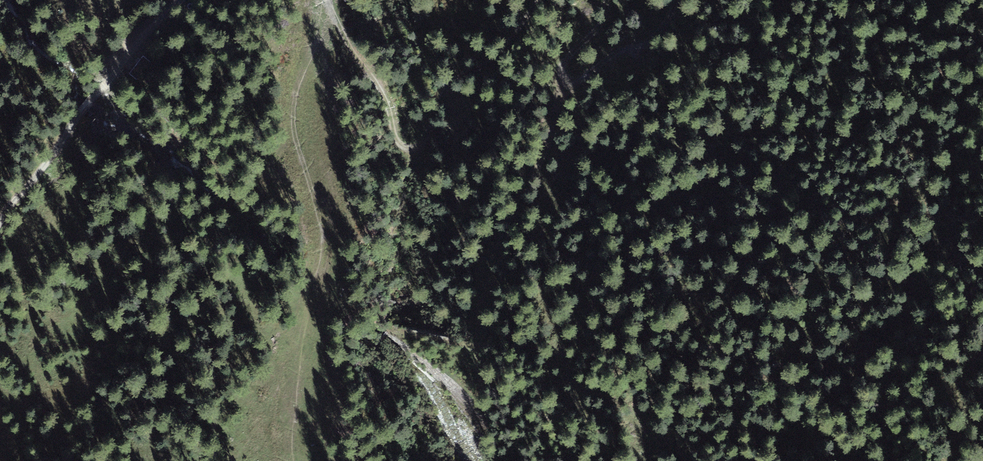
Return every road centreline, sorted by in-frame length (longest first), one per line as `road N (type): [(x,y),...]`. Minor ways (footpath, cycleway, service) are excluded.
road 1 (track): [(292,460),(305,320),(322,256),(292,118),(321,0)]
road 2 (track): [(178,0),(76,117),(0,233)]
road 3 (track): [(566,81),(548,142),(488,263),(477,349)]
road 4 (track): [(538,0),(487,64),(455,77),(419,146),(407,149),(398,139),(388,108)]
road 5 (track): [(676,0),(646,41),(566,81),(565,60),(602,22),(606,0)]
road 6 (track): [(328,0),(388,108)]

